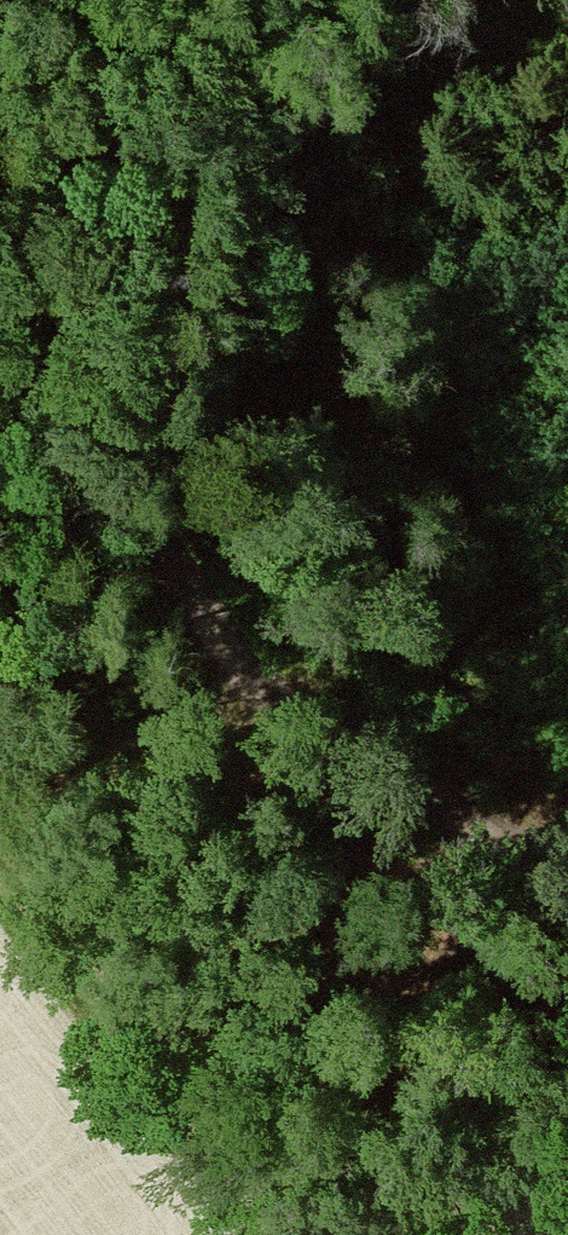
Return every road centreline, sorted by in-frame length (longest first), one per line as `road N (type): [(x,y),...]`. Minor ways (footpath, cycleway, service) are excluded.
road 1 (track): [(191,0),(223,94),(255,379),(322,592),(392,753)]
road 2 (track): [(392,753),(311,720),(266,688),(0,329)]
road 3 (track): [(392,753),(522,851),(567,900)]

